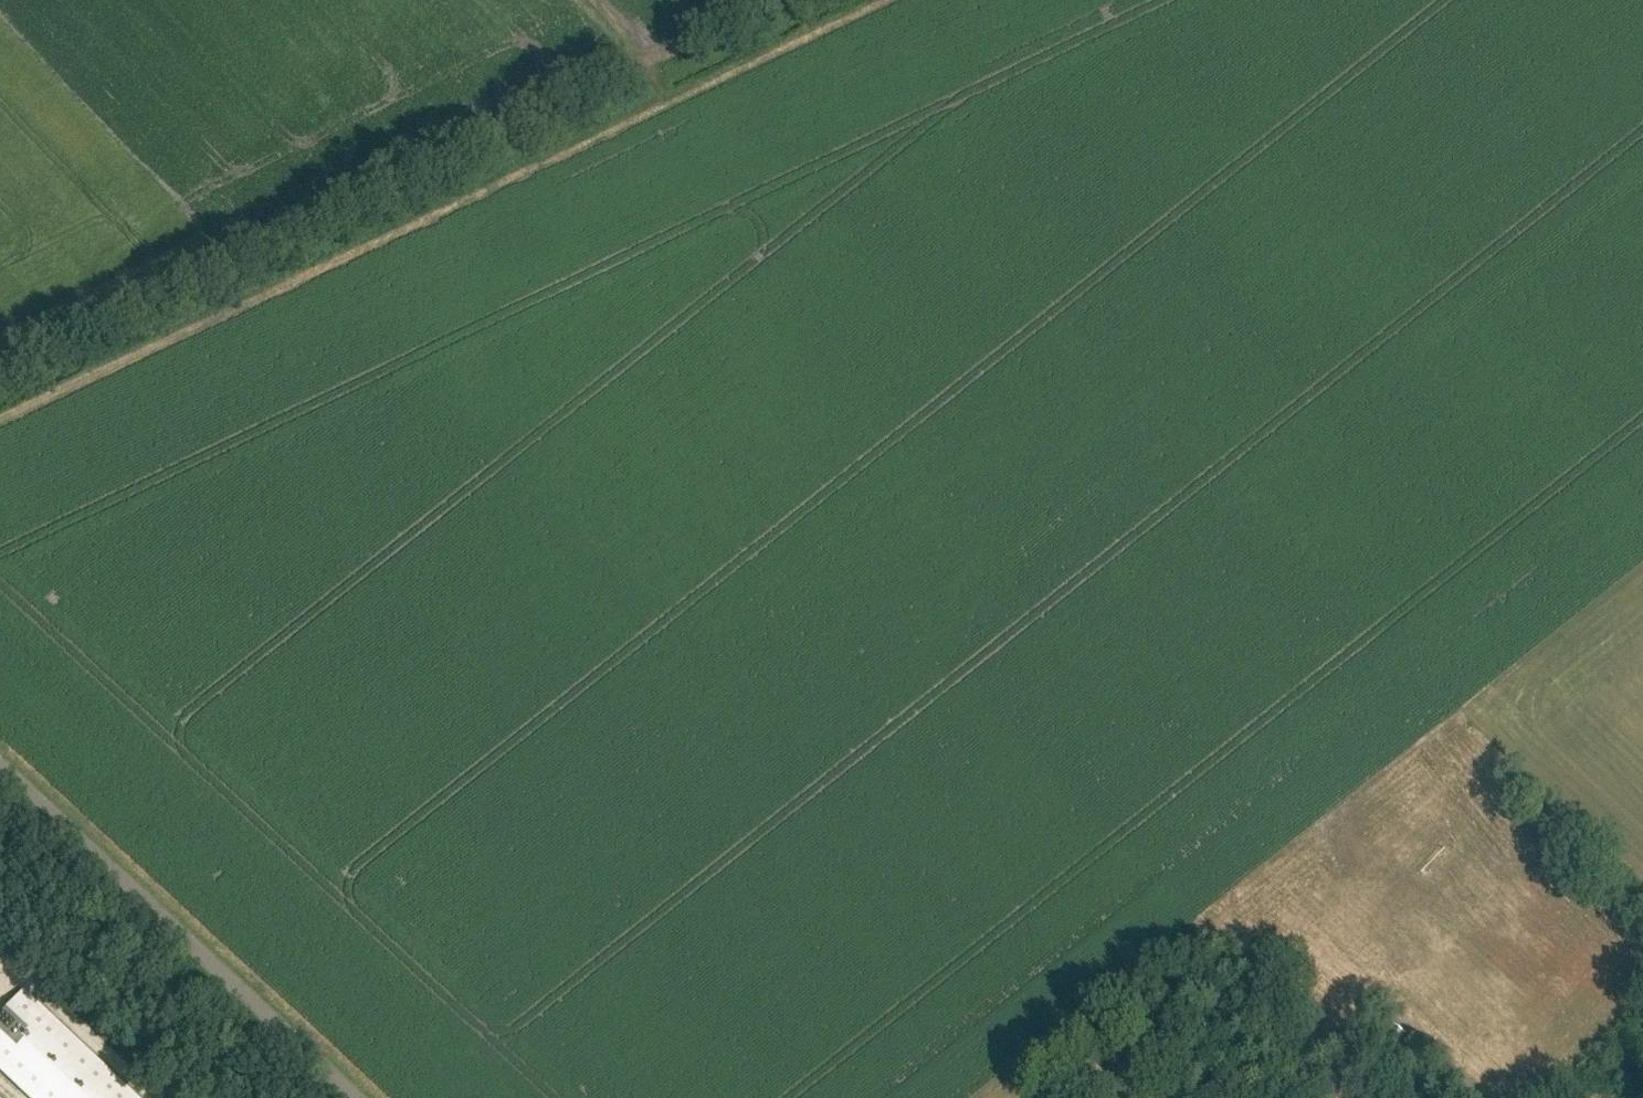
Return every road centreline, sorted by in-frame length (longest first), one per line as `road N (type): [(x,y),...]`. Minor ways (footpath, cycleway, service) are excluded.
road 1 (unclassified): [(357,1097),(0,764)]

